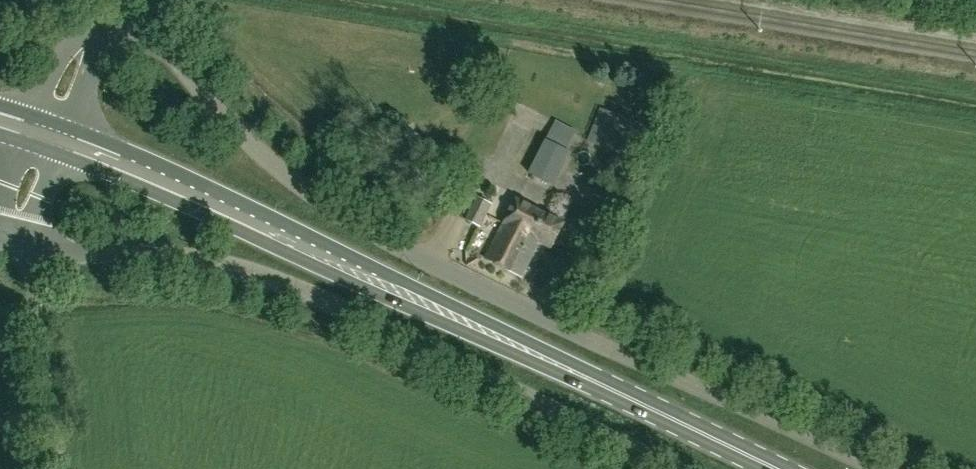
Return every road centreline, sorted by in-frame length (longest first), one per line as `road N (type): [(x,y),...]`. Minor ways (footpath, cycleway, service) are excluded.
road 1 (unclassified): [(873,468),(364,229),(250,143),(163,44),(126,30),(90,38)]
road 2 (primary): [(776,468),(63,142)]
road 3 (unclassified): [(672,468),(267,277),(172,255),(28,248)]

